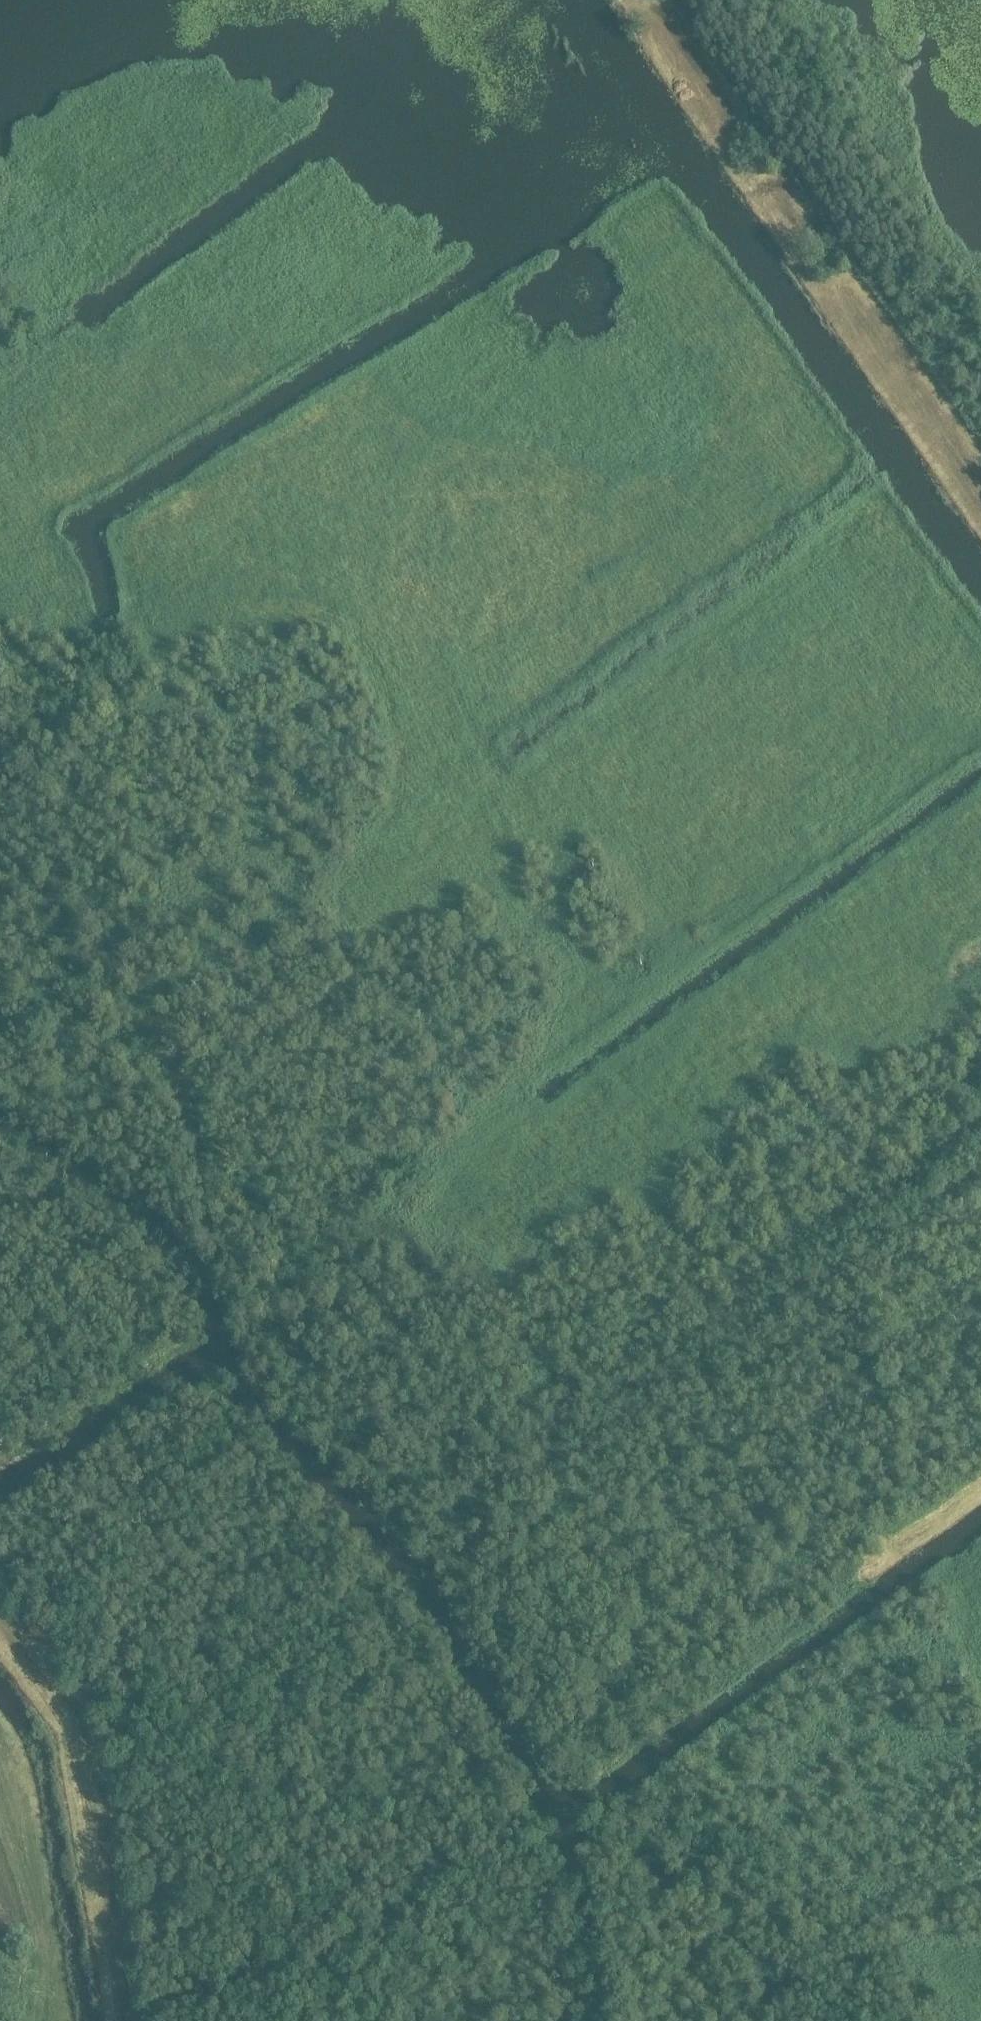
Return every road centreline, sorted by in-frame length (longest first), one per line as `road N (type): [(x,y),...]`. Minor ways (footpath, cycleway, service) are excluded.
road 1 (track): [(53,2020),(41,1938),(0,1796)]

